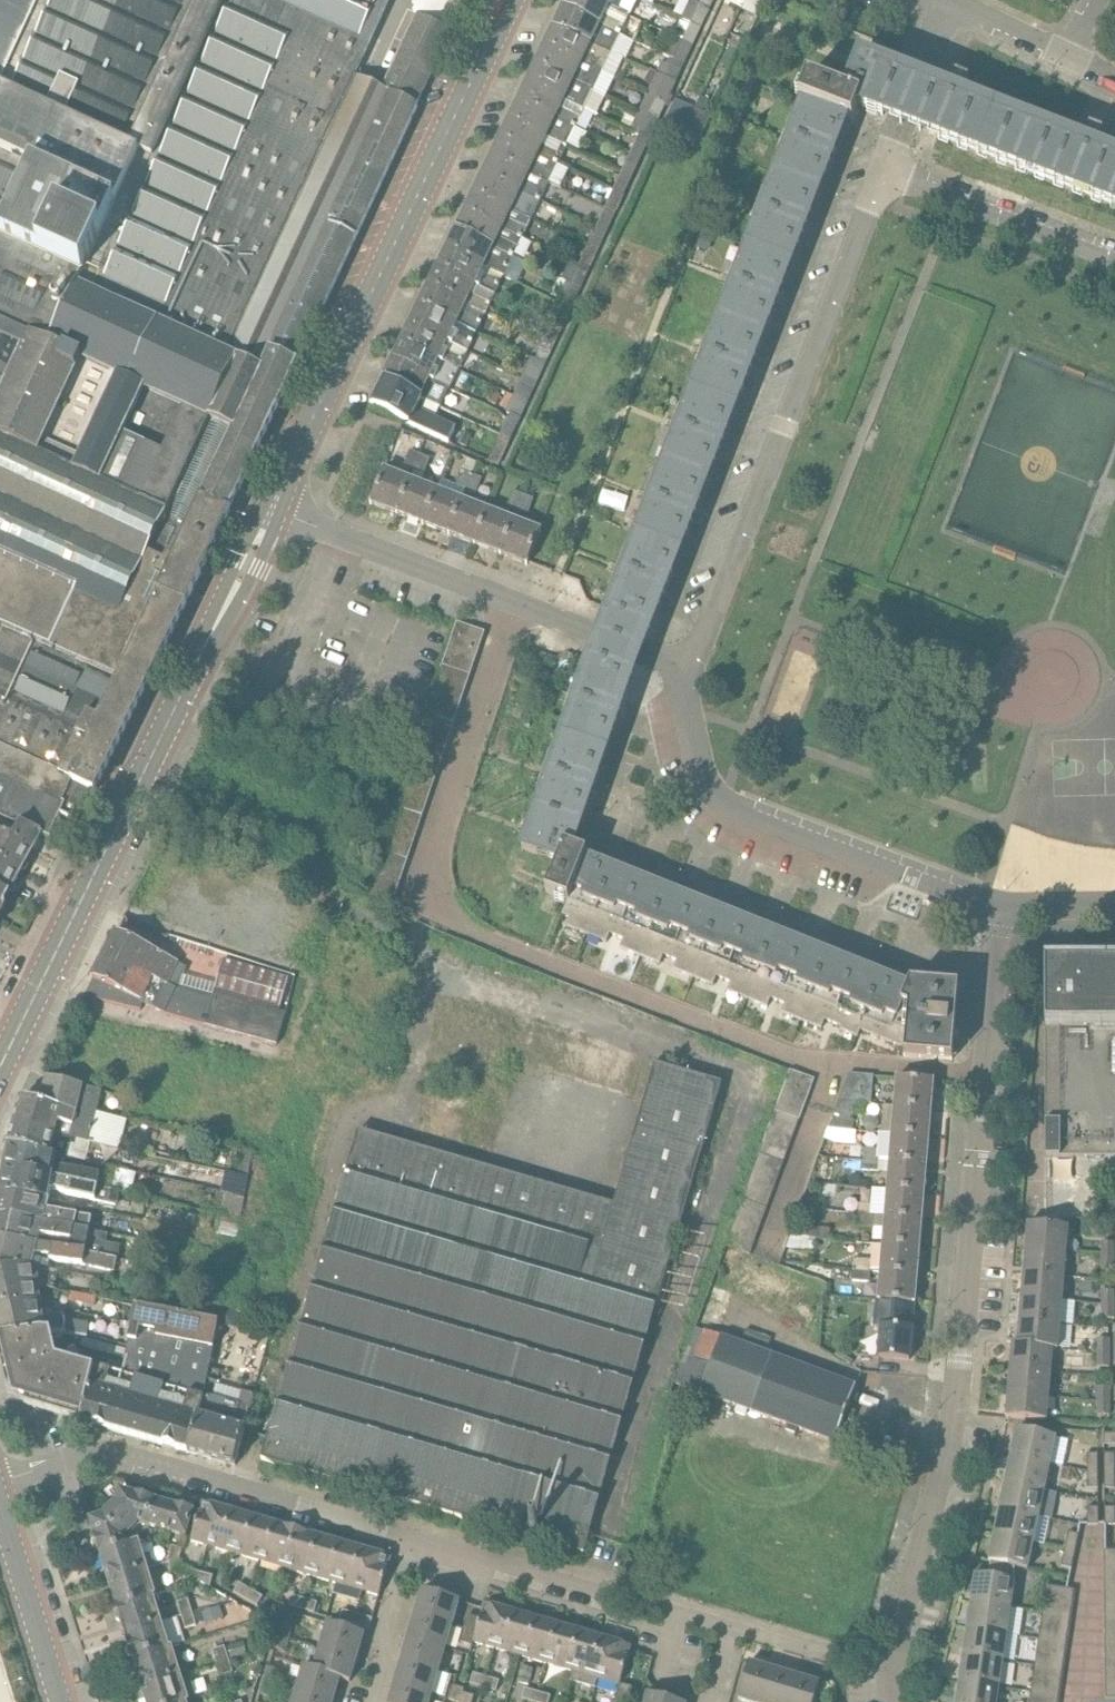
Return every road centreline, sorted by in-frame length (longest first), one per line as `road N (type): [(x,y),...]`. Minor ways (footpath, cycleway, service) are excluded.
road 1 (residential): [(983,1077),(955,1406),(891,1666)]
road 2 (residential): [(273,509),(510,0)]
road 3 (residential): [(882,175),(691,671)]
road 4 (residential): [(691,671),(685,701),(704,779),(723,801),(995,902)]
road 5 (residential): [(343,1520),(396,1331),(407,1127)]
road 6 (residential): [(477,939),(796,1059),(834,1064)]
road 7 (residential): [(343,1520),(108,1457),(73,1457),(0,1481)]
road 8 (residential): [(736,1626),(423,1542)]
road 9 (residential): [(510,600),(407,898)]
road 10 (residential): [(134,791),(273,509)]
road 11 (residential): [(0,1069),(134,791)]
road 12 (residential): [(134,791),(407,898)]
road 13 (residential): [(510,600),(273,509)]
road 14 (residential): [(1114,259),(882,175)]
road 15 (residential): [(407,1127),(172,1071)]
road 16 (residential): [(714,1183),(658,1374),(673,1379)]
road 17 (residential): [(59,1701),(0,1506)]
road 18 (residential): [(407,1127),(477,939)]
road 19 (residential): [(691,671),(510,600)]
road 20 (residential): [(949,0),(882,175)]
road 21 (residential): [(995,902),(983,1077)]
road 22 (residential): [(379,1701),(379,1673),(423,1542)]
road 23 (residential): [(891,1666),(736,1626)]
road 24 (residential): [(834,1064),(983,1077)]
road 25 (residential): [(783,1204),(834,1064)]
road 26 (residential): [(1075,55),(956,0)]
road 27 (residential): [(761,1326),(783,1204)]

